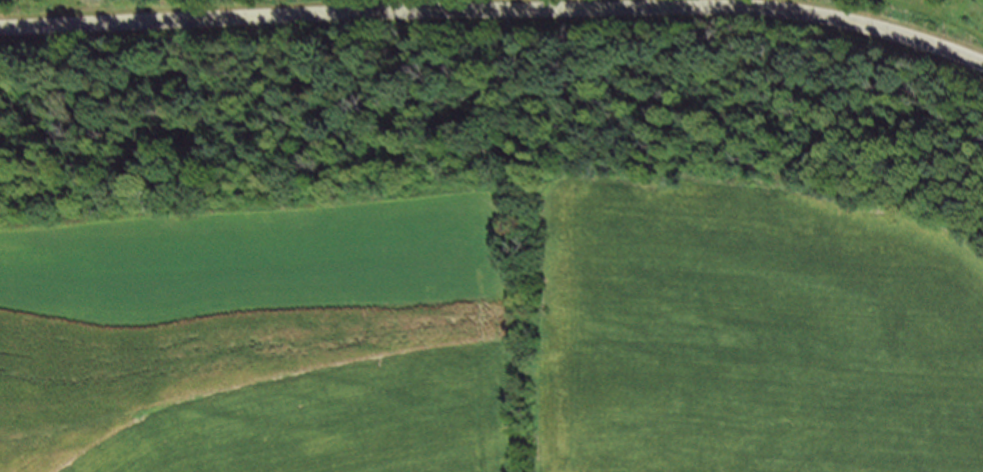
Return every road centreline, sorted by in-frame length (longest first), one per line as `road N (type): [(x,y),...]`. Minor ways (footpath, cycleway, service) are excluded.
road 1 (secondary): [(982,65),(828,17),(718,6),(0,27)]

